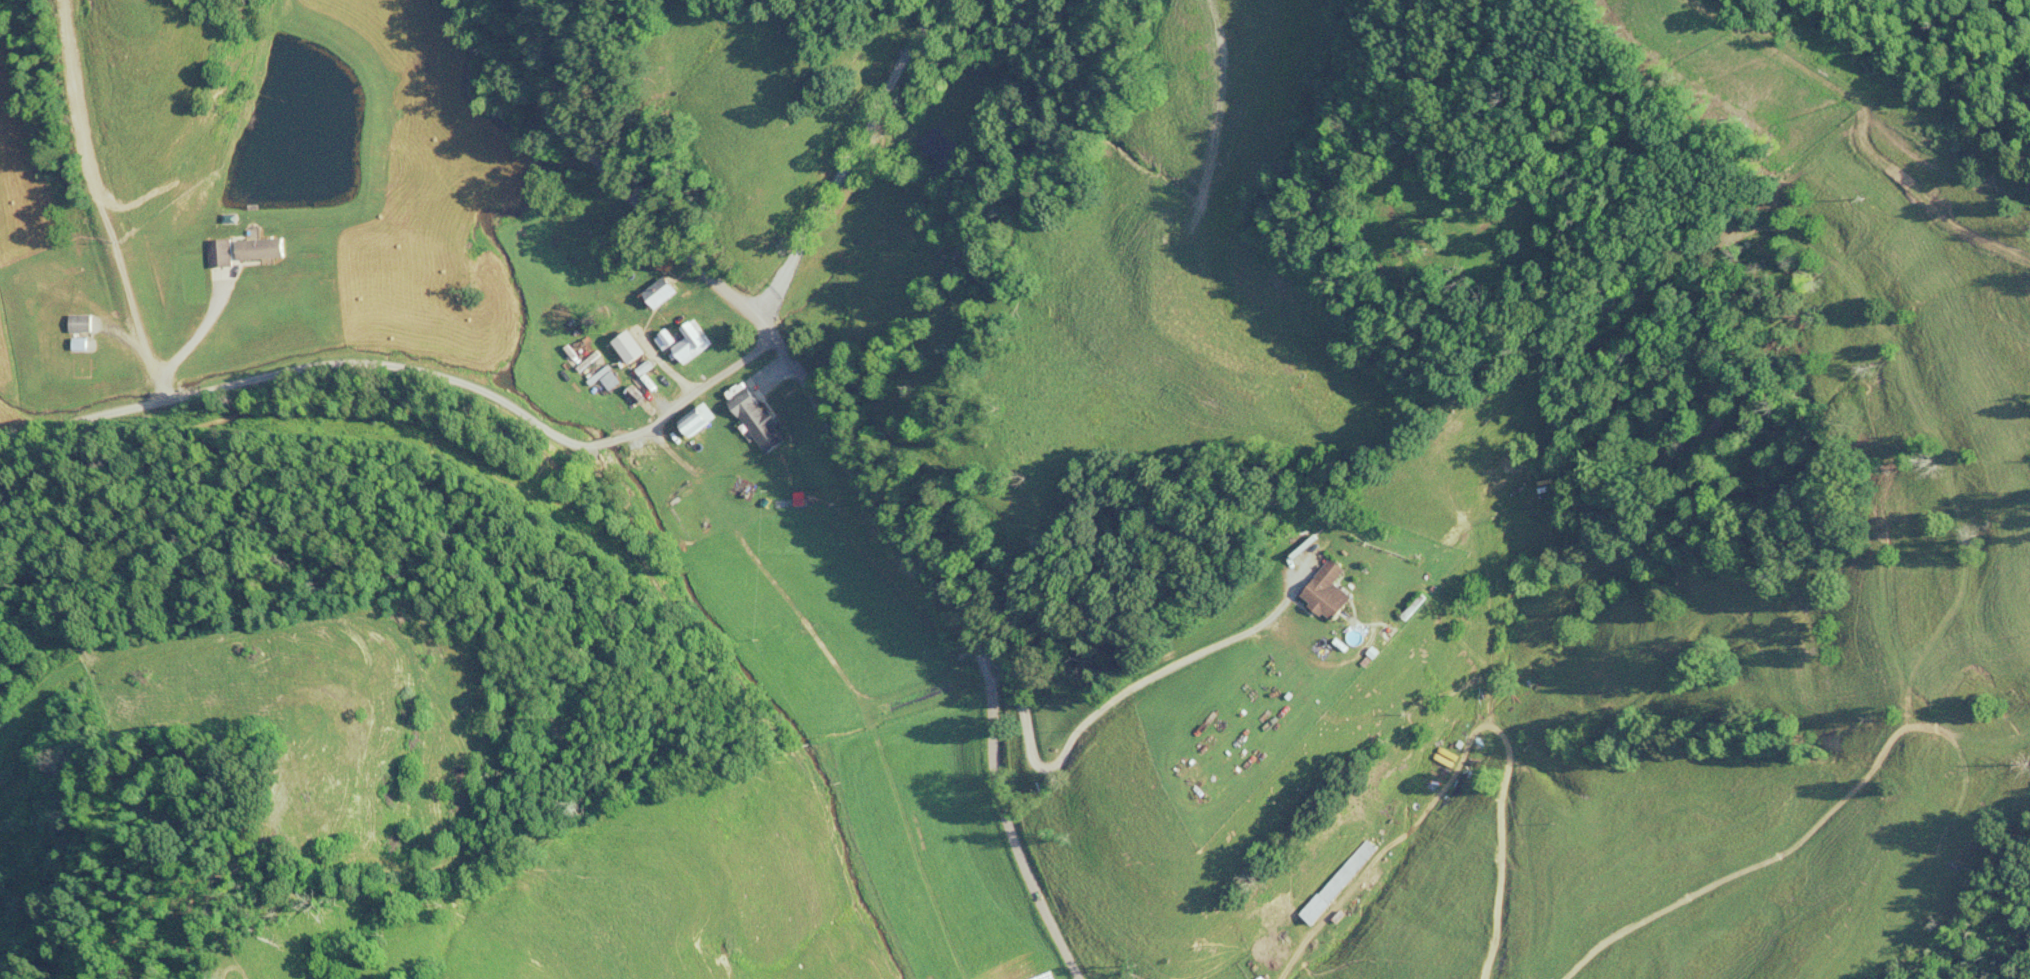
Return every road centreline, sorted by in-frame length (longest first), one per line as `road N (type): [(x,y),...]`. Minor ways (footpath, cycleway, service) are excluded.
road 1 (residential): [(726,361),(655,432),(567,443),(419,394),(239,383),(0,467)]
road 2 (residential): [(1083,978),(1005,751),(917,586),(764,366),(726,361)]
road 3 (residential): [(726,361),(726,317),(643,213),(556,48),(545,0)]

